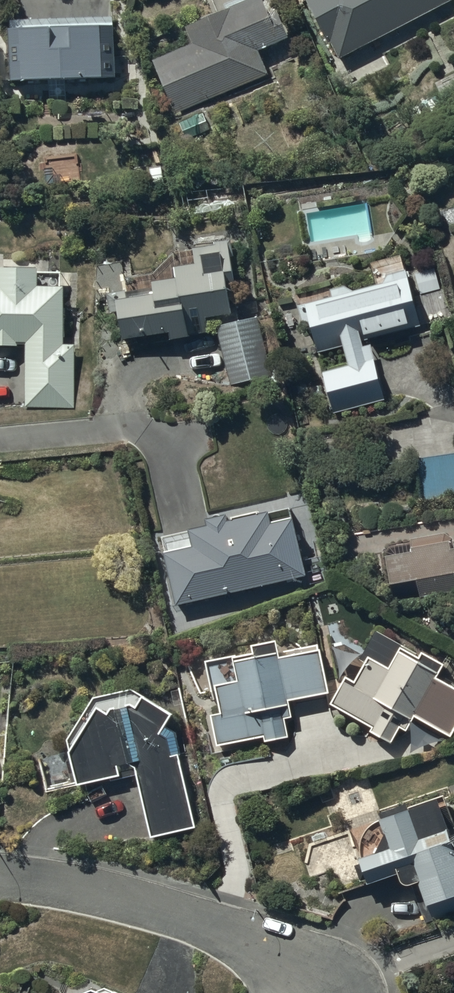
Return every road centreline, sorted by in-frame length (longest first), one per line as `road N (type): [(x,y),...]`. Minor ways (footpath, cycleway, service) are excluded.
road 1 (residential): [(0,881),(64,886),(213,925),(314,991)]

